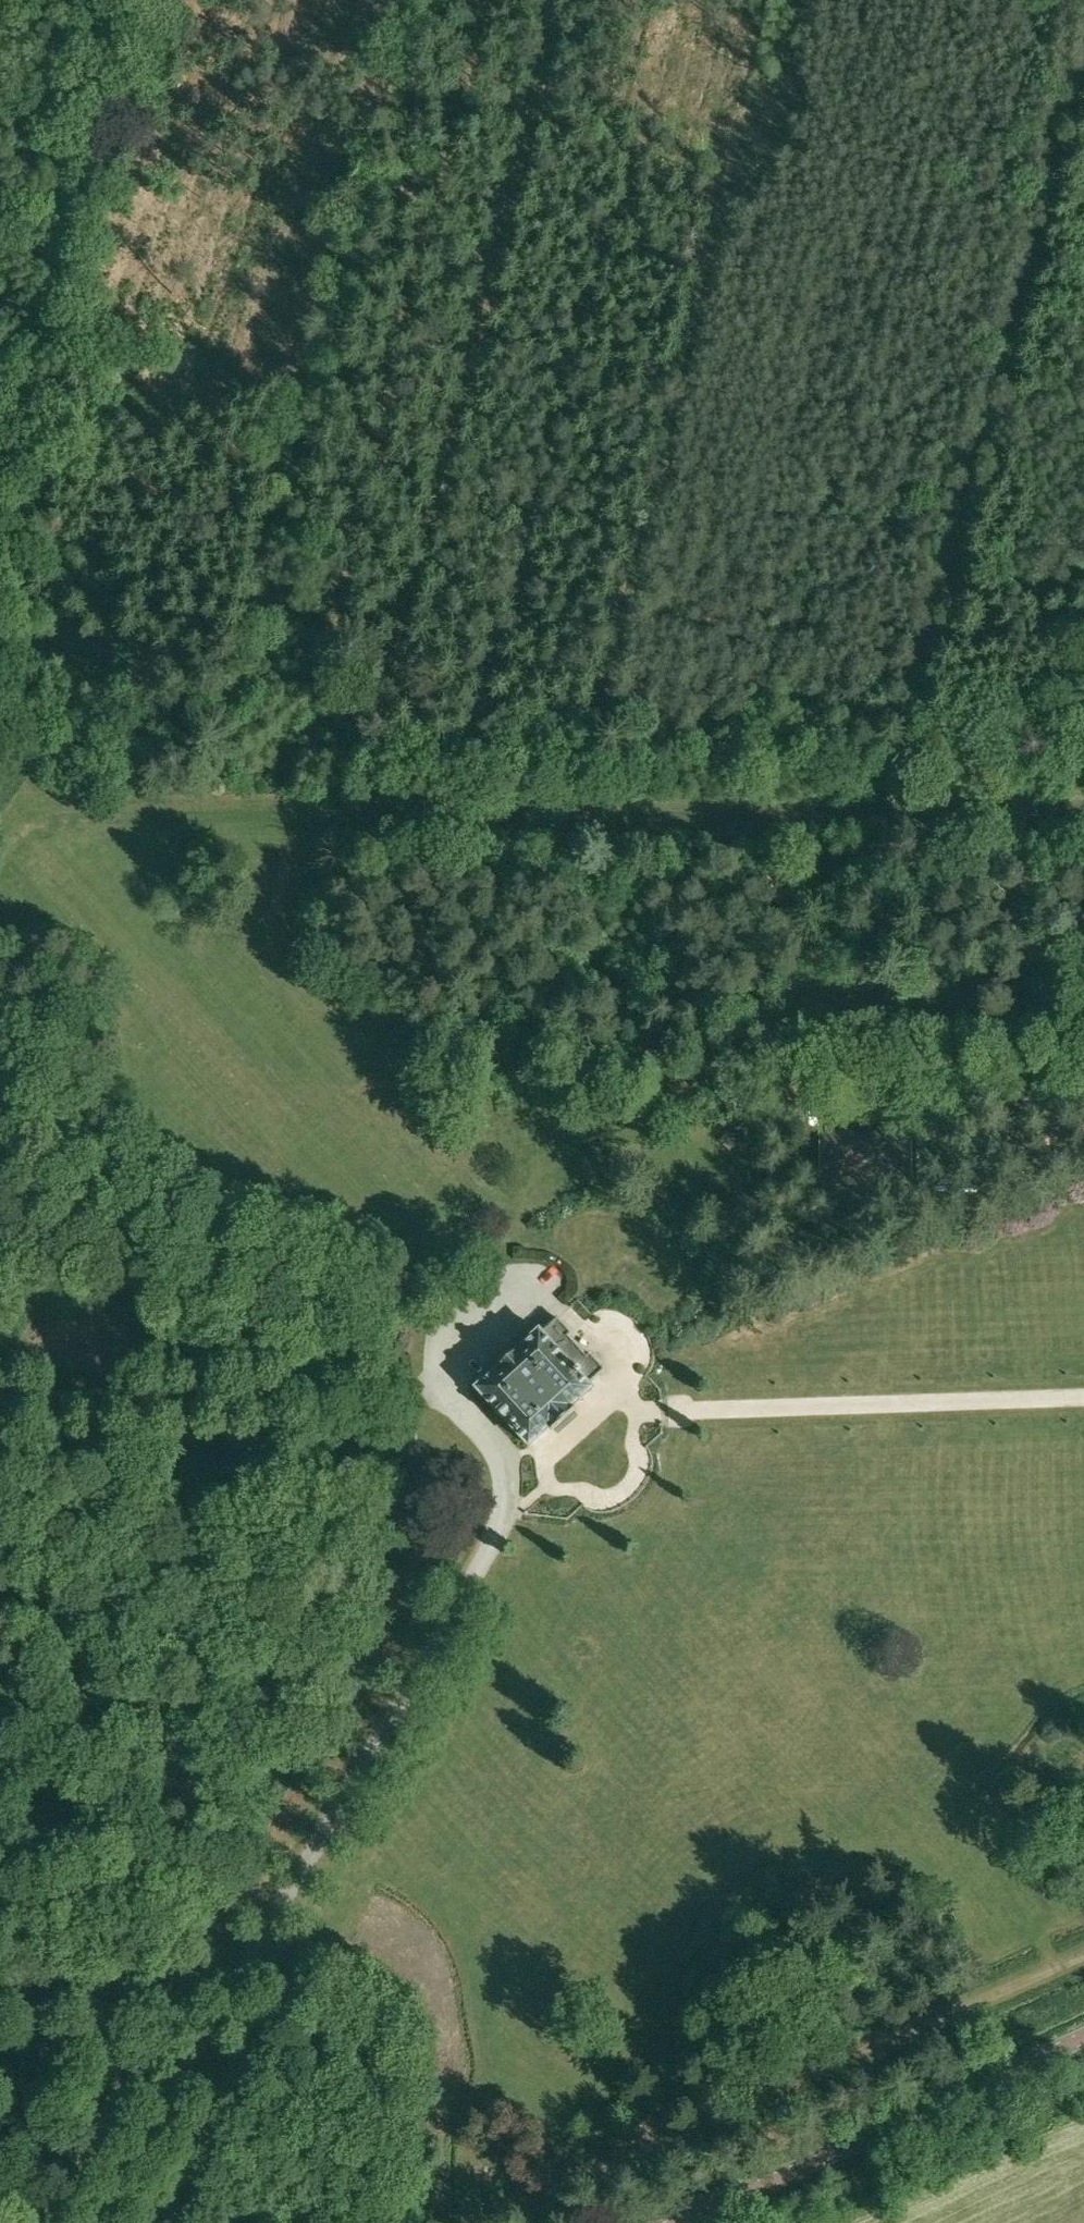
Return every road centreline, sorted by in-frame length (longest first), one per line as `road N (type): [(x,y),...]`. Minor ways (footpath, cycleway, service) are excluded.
road 1 (track): [(0,848),(27,825),(80,808),(235,820),(1083,823)]
road 2 (track): [(1083,1952),(488,2222)]
road 3 (unclassified): [(647,2222),(1083,2023)]
road 4 (track): [(0,1405),(436,1391)]
road 5 (track): [(270,1935),(218,1908),(180,1902),(0,1908)]

